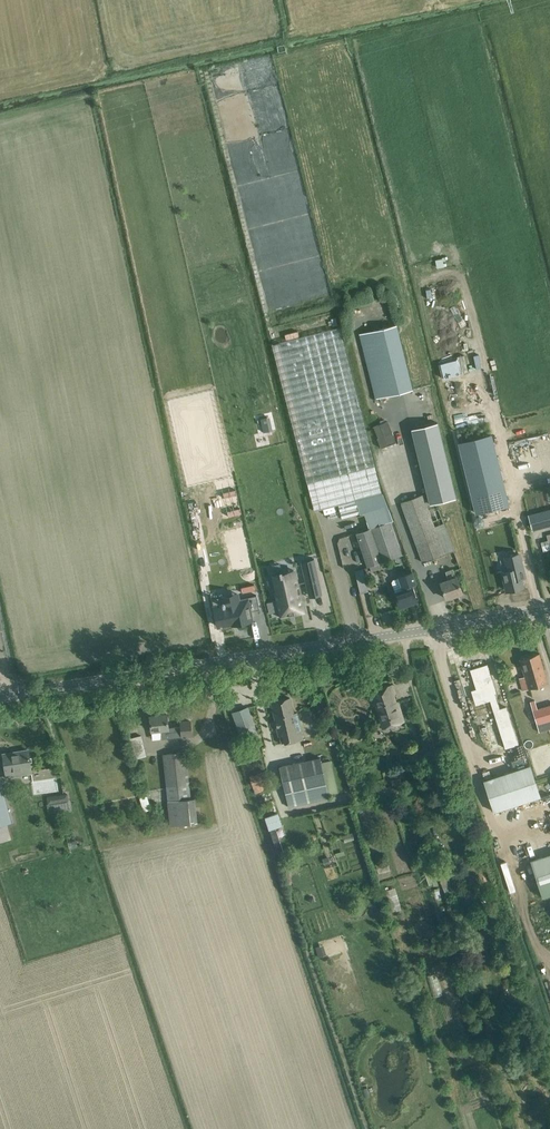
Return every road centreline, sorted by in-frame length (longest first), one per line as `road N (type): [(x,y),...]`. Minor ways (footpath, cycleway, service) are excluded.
road 1 (secondary): [(0,697),(549,610)]

